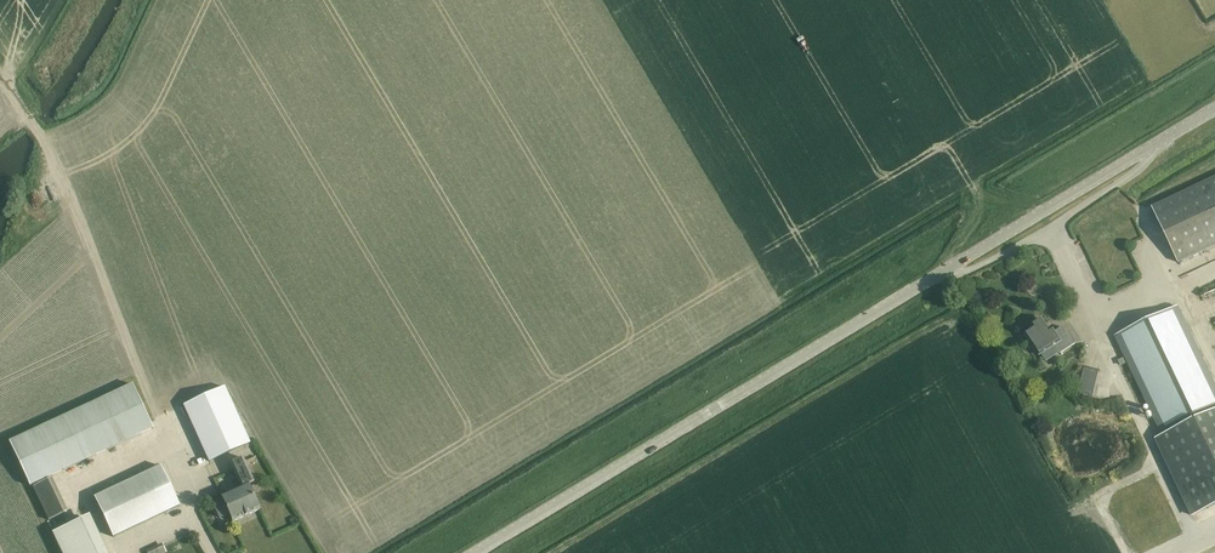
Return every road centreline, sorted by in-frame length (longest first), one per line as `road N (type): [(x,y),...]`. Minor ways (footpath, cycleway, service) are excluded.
road 1 (unclassified): [(473,552),(1214,109)]

